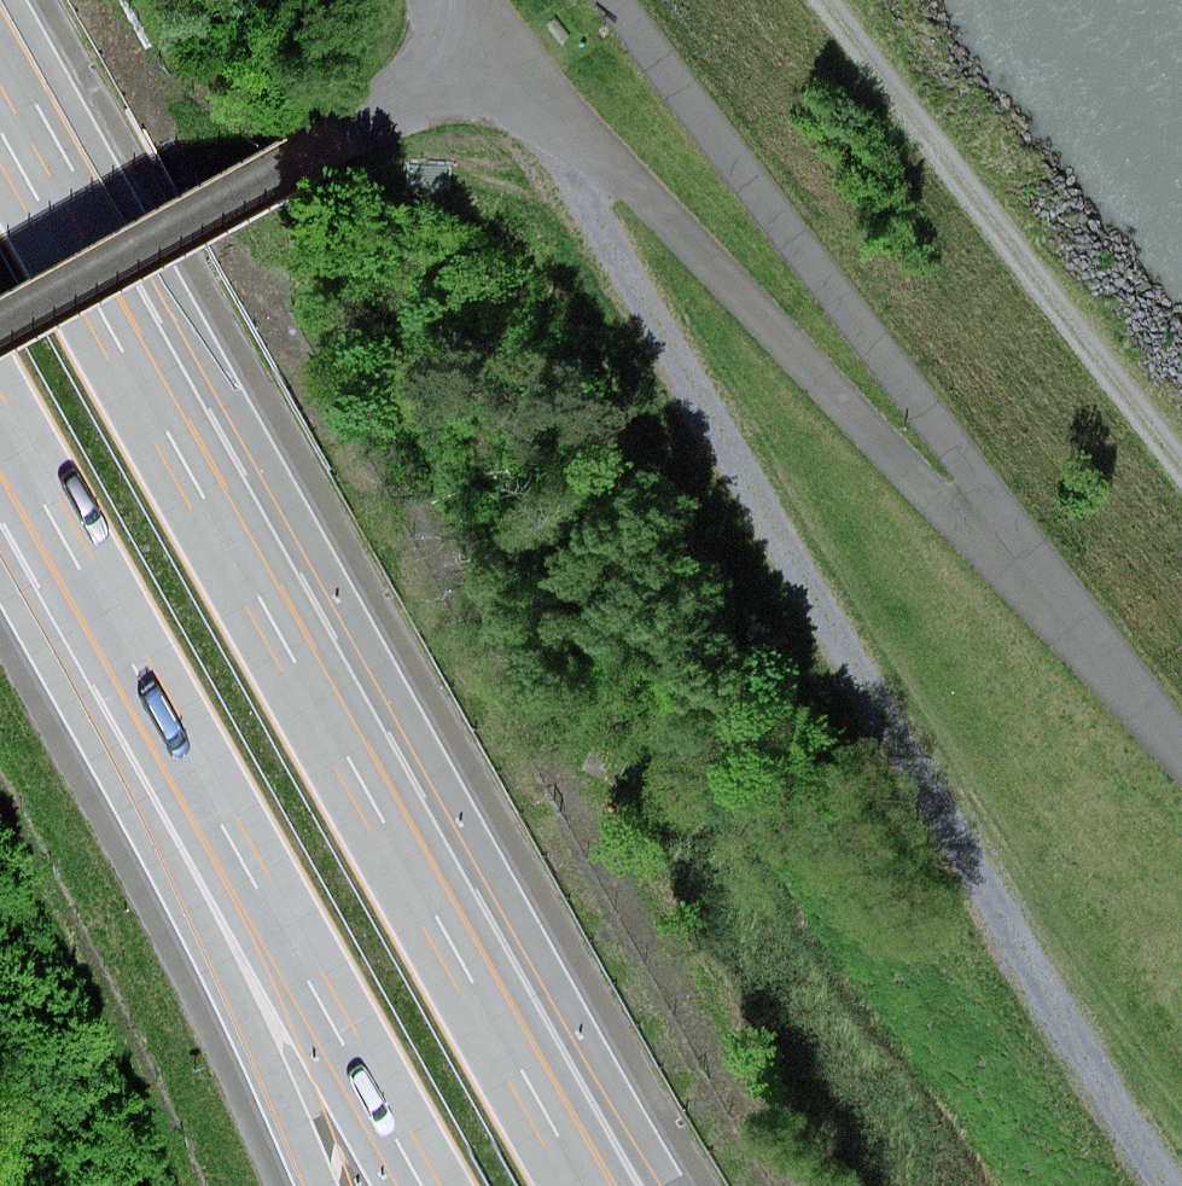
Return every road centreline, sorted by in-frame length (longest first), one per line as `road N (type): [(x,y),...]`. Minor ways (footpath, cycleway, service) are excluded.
road 1 (track): [(1164,1185),(497,43)]
road 2 (track): [(620,0),(1181,757)]
road 3 (track): [(1092,642),(904,473),(497,43),(474,0)]
road 4 (motorway): [(383,822),(0,131)]
road 5 (motorway): [(79,567),(424,1185)]
road 6 (motorway): [(79,567),(107,757),(260,1053),(316,1185)]
road 7 (track): [(833,0),(1181,457)]
road 8 (track): [(0,323),(497,43)]
road 9 (motorway): [(666,1185),(526,940),(383,822)]
road 10 (motorway): [(586,1185),(383,822)]
road 11 (motorway): [(0,424),(79,567)]

